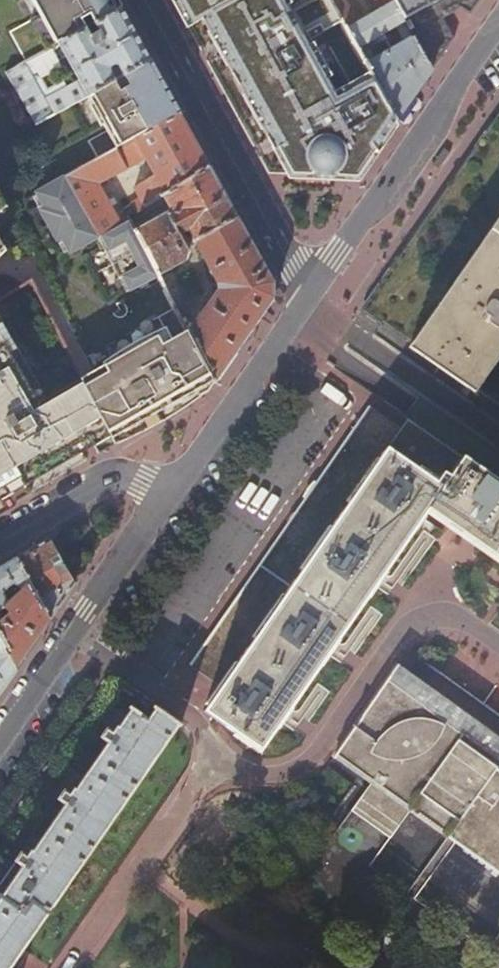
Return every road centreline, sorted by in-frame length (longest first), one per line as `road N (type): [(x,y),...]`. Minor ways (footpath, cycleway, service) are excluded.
road 1 (residential): [(314,285),(297,269),(146,0)]
road 2 (residential): [(314,285),(498,19)]
road 3 (residential): [(0,742),(172,491)]
road 4 (residential): [(172,491),(314,285)]
road 5 (residential): [(0,538),(107,480),(172,491)]

